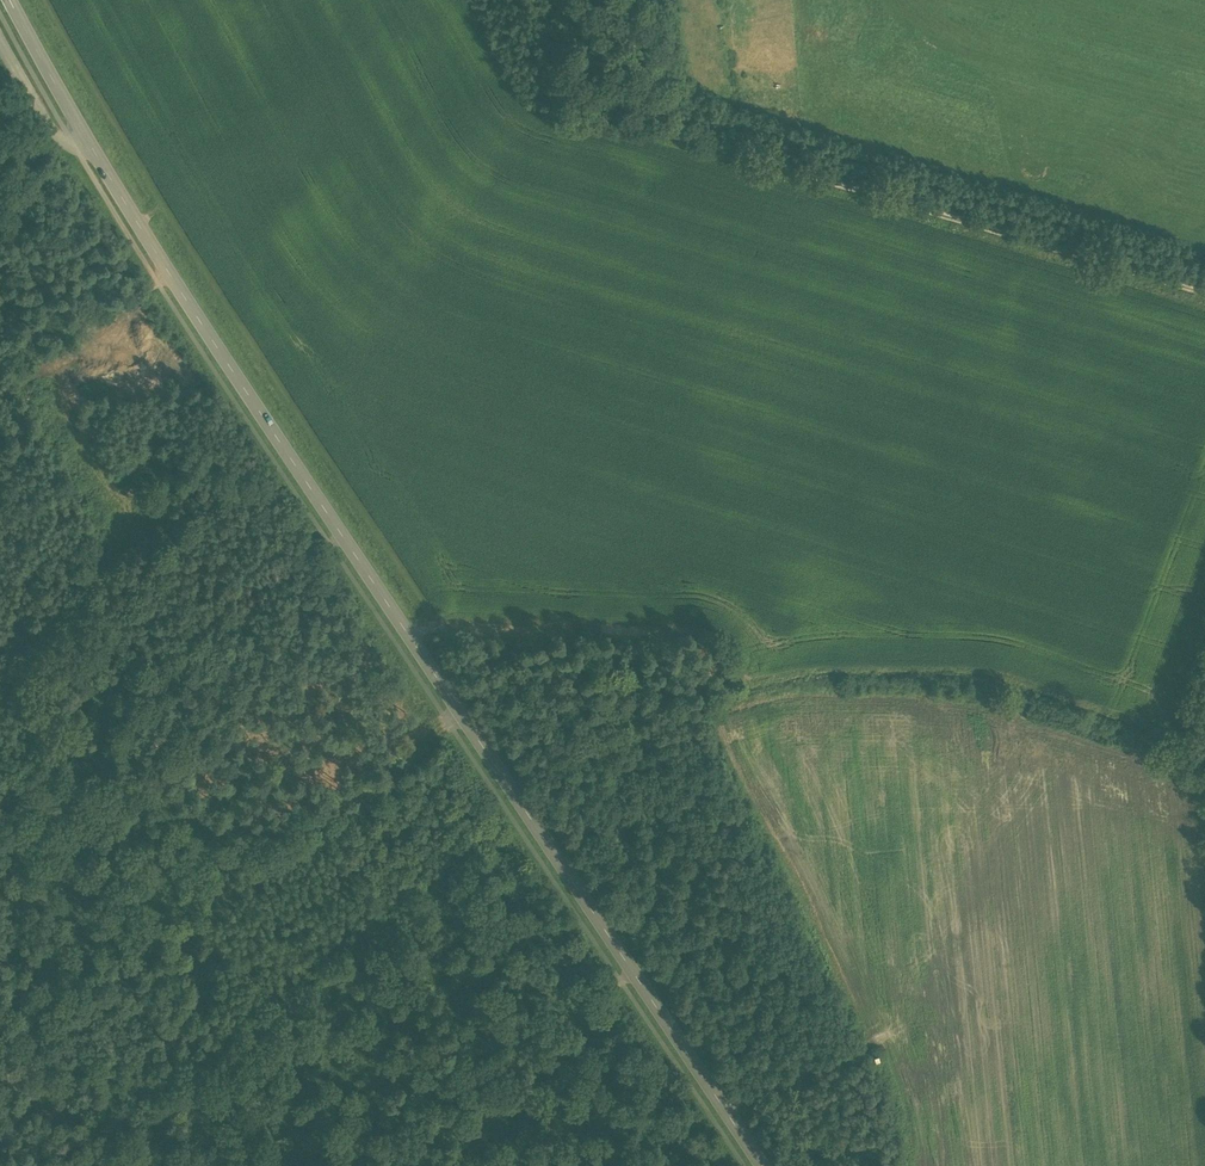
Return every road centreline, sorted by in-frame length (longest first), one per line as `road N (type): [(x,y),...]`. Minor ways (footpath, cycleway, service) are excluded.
road 1 (tertiary): [(10,0),(168,271),(762,1165)]
road 2 (track): [(1204,292),(672,137),(661,120),(639,0)]
road 3 (track): [(462,716),(224,892)]
road 4 (track): [(637,978),(451,1165)]
road 5 (track): [(168,271),(78,344),(0,393)]

